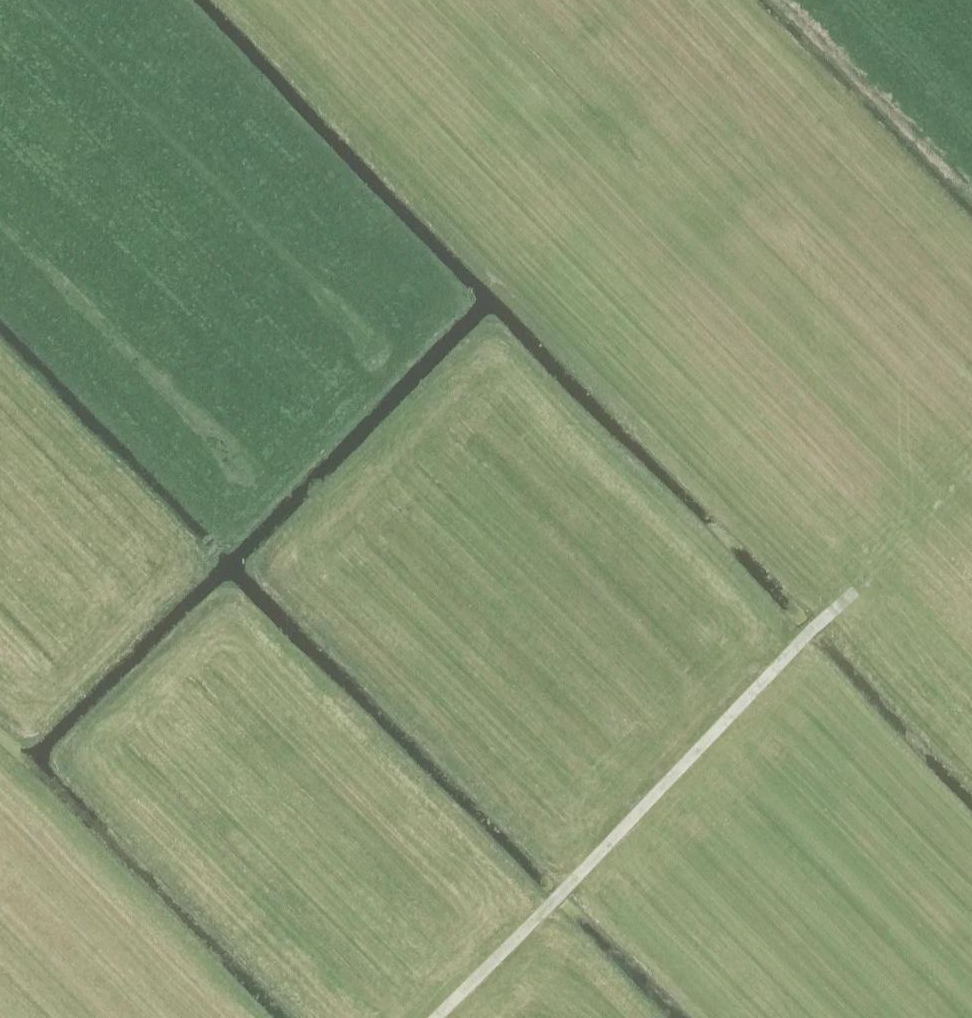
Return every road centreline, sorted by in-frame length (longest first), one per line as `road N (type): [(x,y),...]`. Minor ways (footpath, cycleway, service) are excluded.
road 1 (track): [(436,1017),(853,592)]

